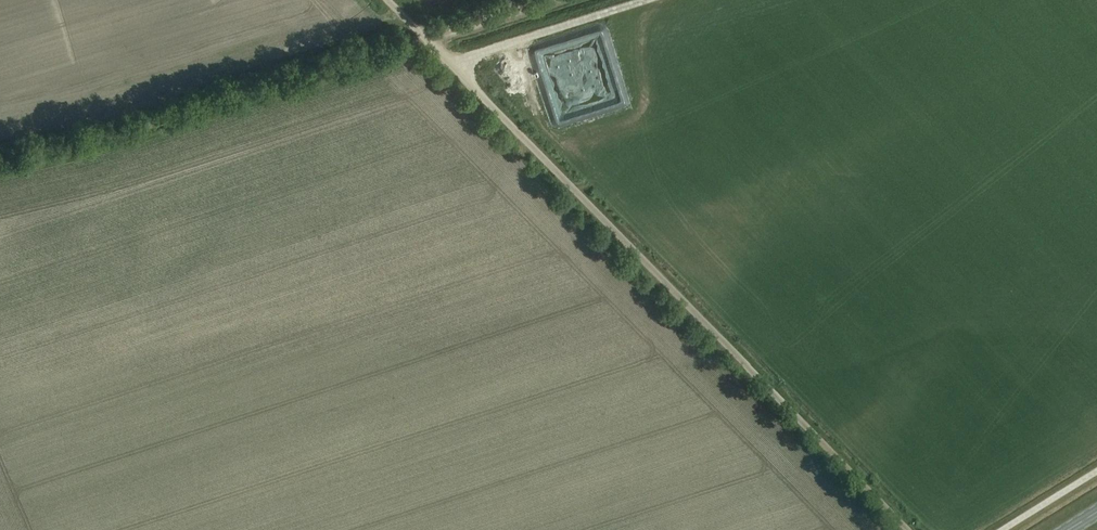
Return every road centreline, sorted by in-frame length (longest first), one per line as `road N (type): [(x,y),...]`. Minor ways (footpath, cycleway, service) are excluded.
road 1 (unclassified): [(909,529),(388,0)]
road 2 (track): [(555,0),(428,41)]

